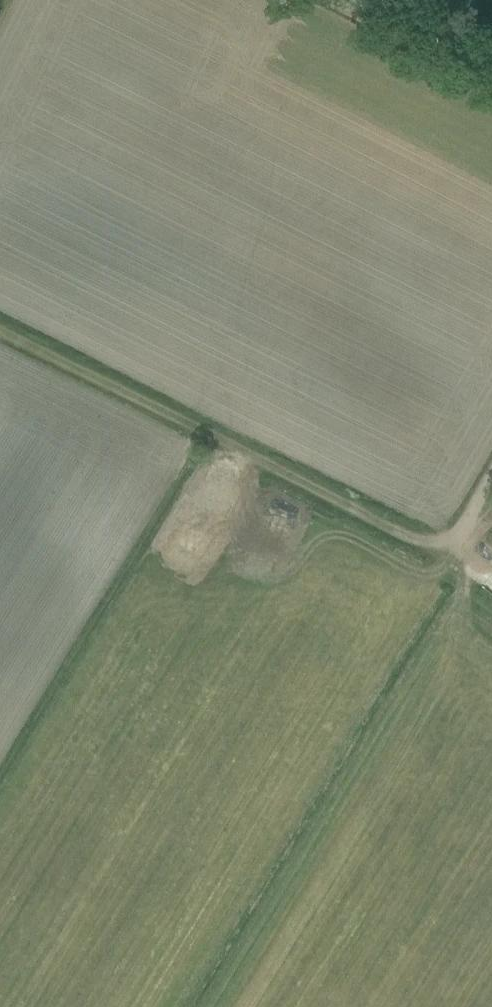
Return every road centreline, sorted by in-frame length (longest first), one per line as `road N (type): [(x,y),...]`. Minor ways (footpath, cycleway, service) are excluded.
road 1 (track): [(449,553),(479,567),(210,1006)]
road 2 (track): [(449,553),(0,333)]
road 3 (track): [(491,58),(377,0)]

